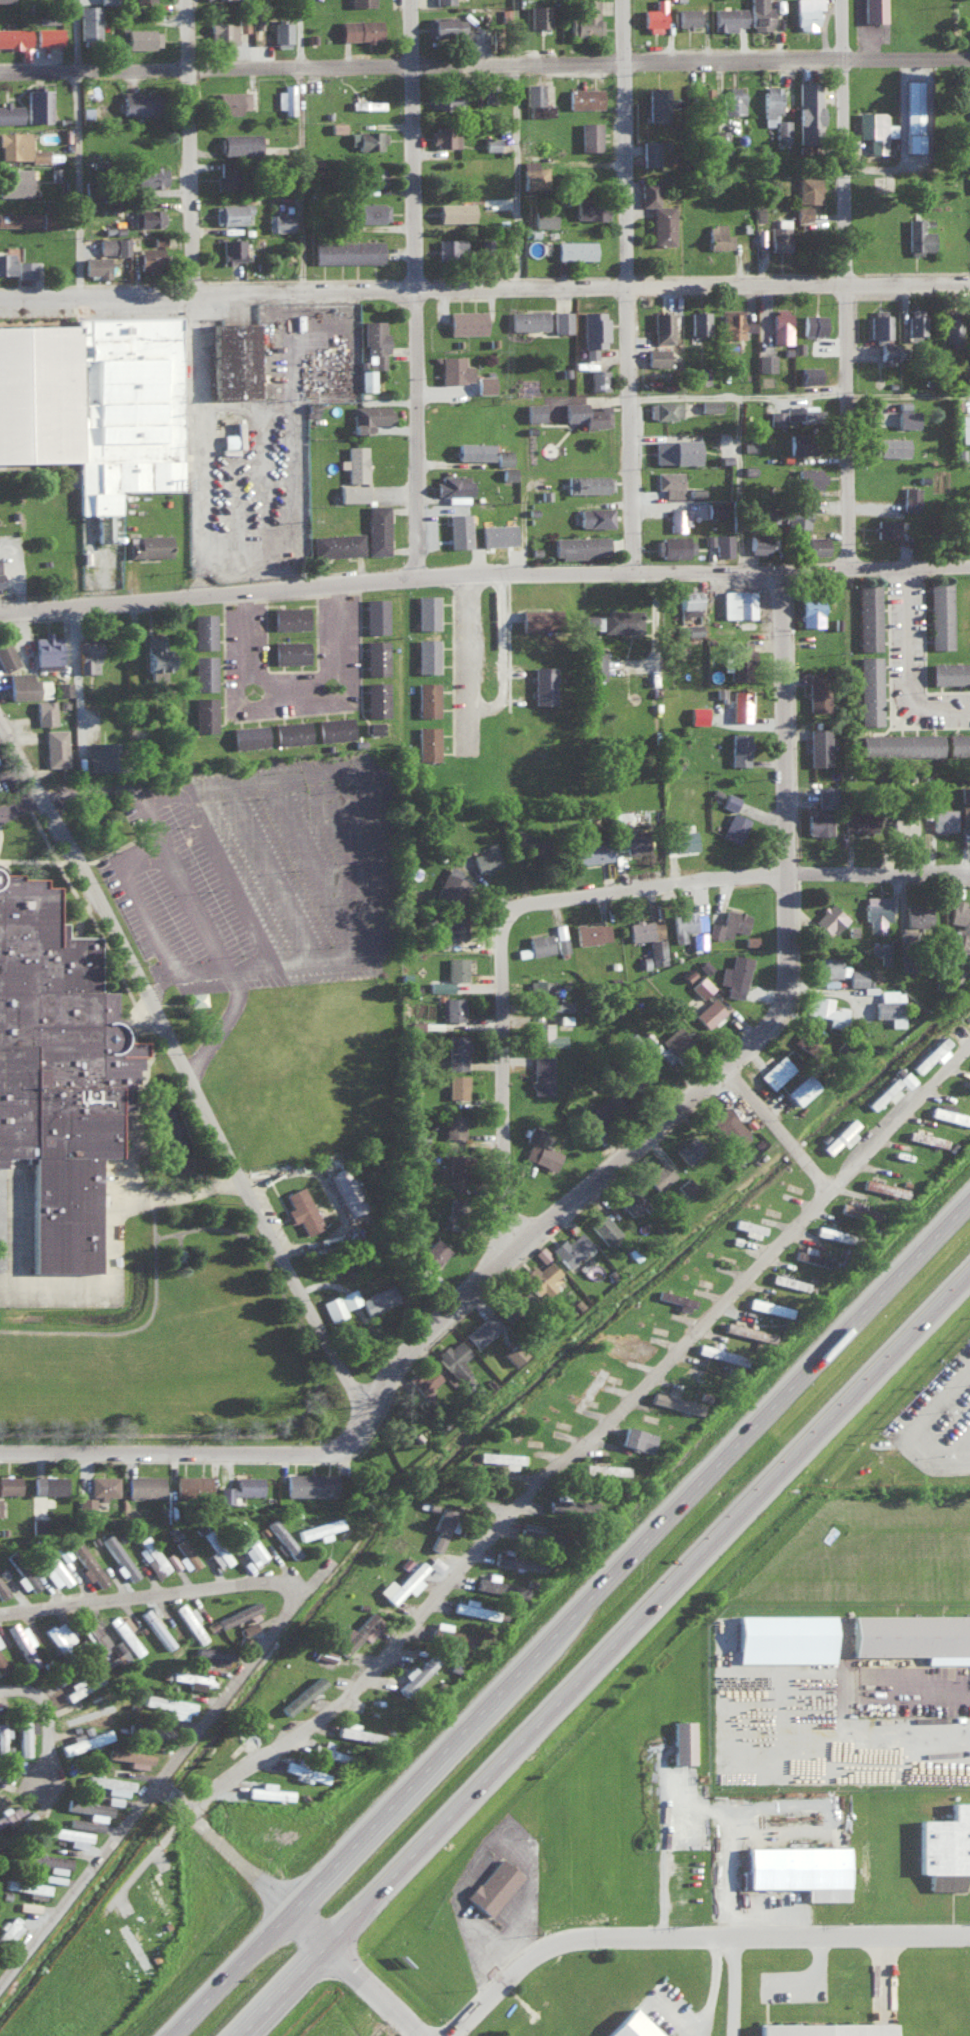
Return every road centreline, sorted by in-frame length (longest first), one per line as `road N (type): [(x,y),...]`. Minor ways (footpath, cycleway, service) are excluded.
road 1 (residential): [(382,1412),(420,1353),(733,1072),(782,1026),(795,1002),(778,567)]
road 2 (tertiary): [(0,611),(477,572),(969,563)]
road 3 (residential): [(0,295),(969,282)]
road 4 (residential): [(0,69),(969,63)]
road 5 (residential): [(172,1795),(193,1797),(342,1697),(538,1477),(608,1420),(828,1186)]
road 6 (residential): [(515,1267),(511,932),(521,911),(785,874),(969,876)]
road 7 (residential): [(382,1412),(359,1391),(0,703)]
road 8 (motorway): [(520,1739),(969,1268)]
road 9 (residential): [(428,576),(420,0)]
road 10 (residential): [(641,569),(633,0)]
road 11 (residential): [(859,565),(849,0)]
road 12 (residential): [(447,2035),(529,1954),(573,1936),(969,1933)]
road 13 (residential): [(0,1611),(259,1581),(303,1594),(158,1780)]
road 14 (motorway): [(969,1200),(594,1589)]
road 15 (motorway): [(234,2035),(520,1739)]
road 16 (residential): [(0,1453),(337,1458),(363,1444),(382,1412)]
road 17 (motorway): [(594,1589),(379,1813)]
road 18 (residential): [(203,293),(196,0)]
road 19 (motorway): [(379,1813),(200,1999)]
road 20 (residential): [(158,1780),(0,1984)]
road 21 (motorway): [(379,1813),(194,1974)]
road 22 (residential): [(828,1186),(969,1038)]
road 23 (residential): [(477,572),(479,756)]
road 24 (residential): [(828,1186),(733,1072)]
road 25 (residential): [(0,1688),(32,1692),(45,1711),(41,1783)]

